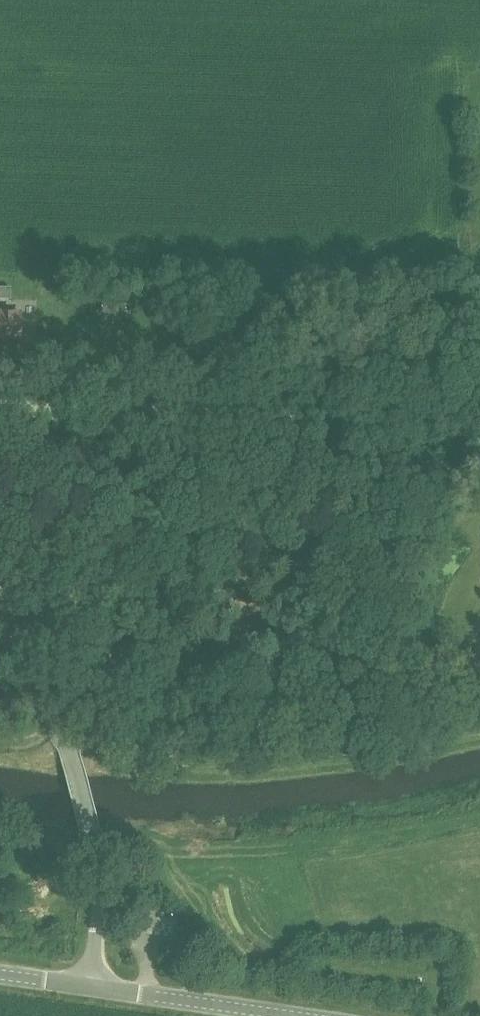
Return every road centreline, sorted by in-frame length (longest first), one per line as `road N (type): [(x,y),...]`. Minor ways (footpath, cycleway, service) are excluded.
road 1 (track): [(479,419),(0,395)]
road 2 (unclassified): [(88,987),(98,870),(52,708),(0,591)]
road 3 (unclassified): [(291,1015),(88,987)]

